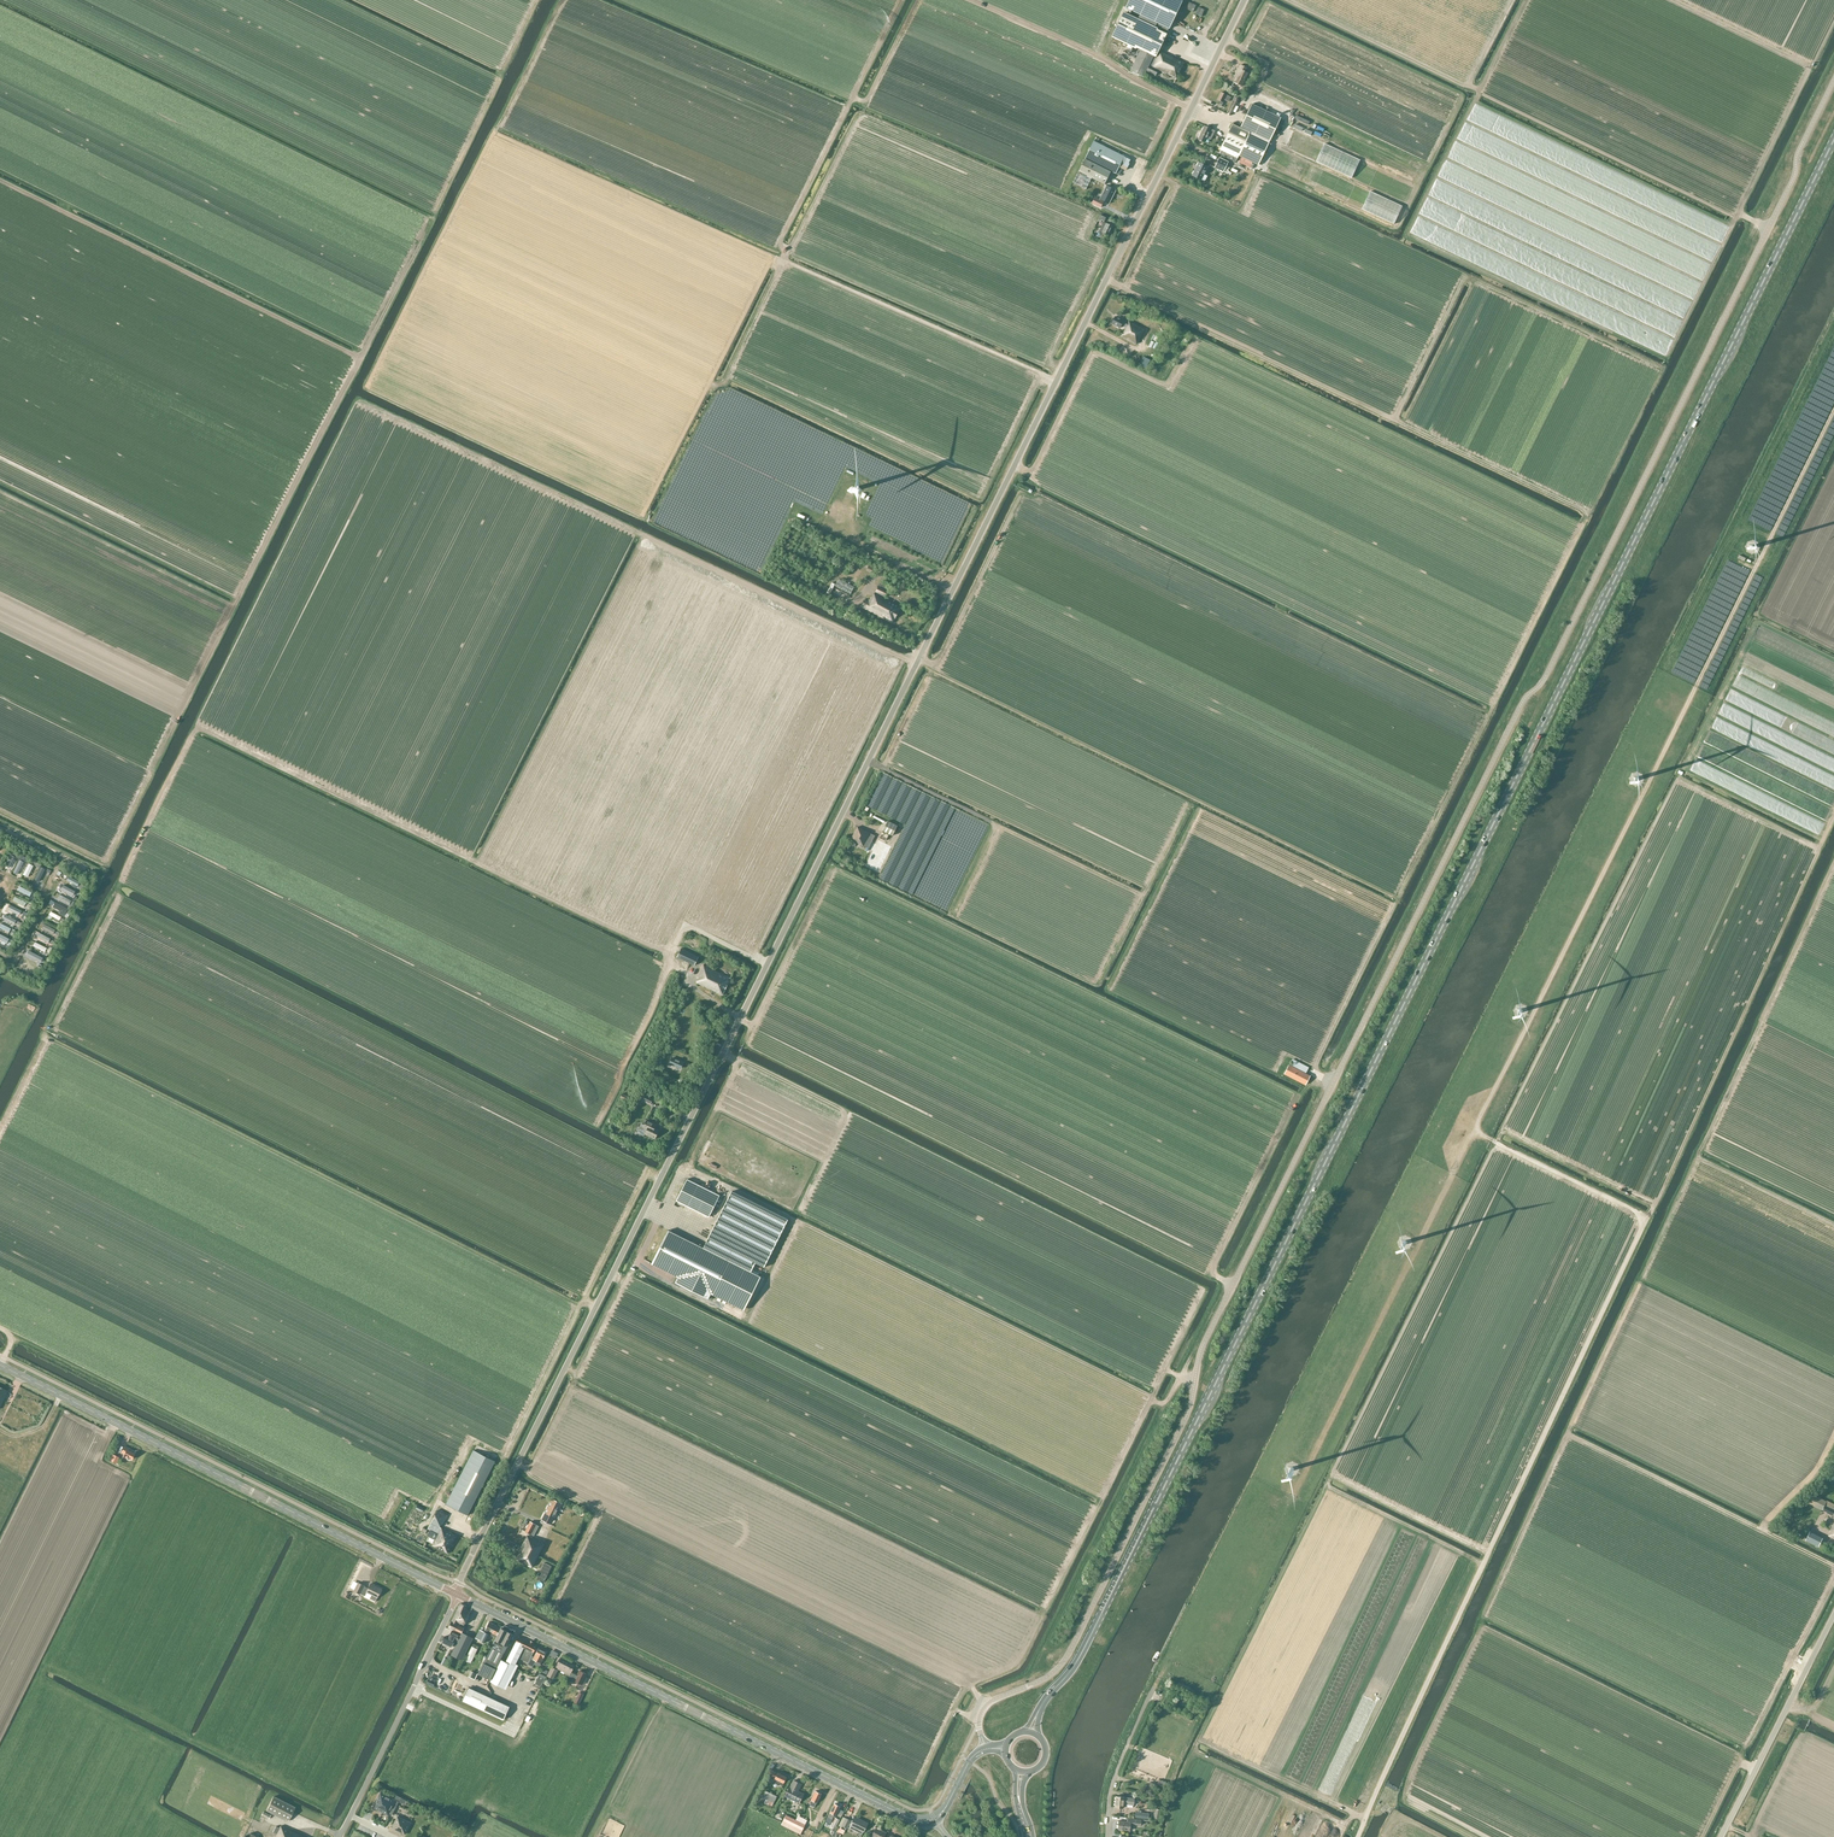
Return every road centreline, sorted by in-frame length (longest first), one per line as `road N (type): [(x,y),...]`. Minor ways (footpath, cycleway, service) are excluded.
road 1 (unclassified): [(458,1595),(1244,0)]
road 2 (primary): [(1043,1703),(1088,1640),(1833,140)]
road 3 (unclassified): [(987,1748),(978,1726),(986,1705),(1047,1677),(1070,1650),(1188,1413),(1206,1339),(1520,707),(1545,677),(1628,511)]
road 4 (track): [(1323,1078),(1317,1062),(1587,514),(1106,280)]
road 5 (track): [(674,945),(656,948),(197,729),(0,1130)]
road 6 (track): [(44,1044),(57,1042),(577,1304),(507,1454),(471,1441),(432,1505),(404,1494),(387,1520)]
road 7 (track): [(538,0),(360,355),(0,180)]
road 8 (track): [(360,401),(916,664)]
road 9 (track): [(1183,1378),(1157,1403),(697,1172),(676,1179),(659,1214)]
road 10 (track): [(1215,1273),(750,1046),(750,1026),(740,1019)]
road 11 (secondary): [(935,1820),(912,1820),(458,1595)]
road 12 (secondary): [(458,1595),(0,1365)]
road 13 (unclassified): [(1833,80),(1628,511)]
road 14 (track): [(563,0),(495,133),(783,261)]
road 15 (track): [(1394,419),(1465,276),(1660,368)]
road 16 (track): [(986,1705),(970,1684),(1022,1656),(1152,1400)]
road 17 (track): [(1768,229),(1741,207),(1809,67),(1676,0)]
road 18 (track): [(783,261),(1057,380)]
road 19 (track): [(1288,0),(1467,86),(1513,0)]
road 20 (track): [(779,259),(766,268),(642,515)]
road 21 (track): [(717,1108),(822,1160),(846,1117),(736,1062)]
road 22 (track): [(786,256),(783,237),(903,0)]
road 23 (track): [(501,136),(490,144),(368,385)]
road 24 (track): [(1015,465),(1035,467),(1092,353),(1165,384),(1194,337)]
road 25 (unclassified): [(340,1836),(458,1595)]
road 26 (track): [(1323,1078),(1300,1094),(1215,1264),(1216,1275),(1233,1285)]
road 27 (unclassified): [(1721,1836),(1833,1617)]
road 28 (track): [(973,0),(1093,52),(1191,108)]
road 29 (track): [(674,945),(597,1126)]
road 30 (track): [(517,1464),(596,1514),(553,1605)]
road 31 (track): [(1064,192),(1092,133),(1147,157),(1176,101)]
road 32 (track): [(1062,370),(1052,354),(1104,252),(1085,238),(1094,215)]
road 33 (track): [(783,261),(859,116)]
road 34 (track): [(595,1308),(587,1295),(645,1176),(660,1179)]
road 35 (track): [(710,380),(723,384),(783,261)]
road 36 (track): [(1042,374),(982,497)]
road 37 (track): [(1123,288),(1174,188),(1158,174)]
road 38 (track): [(722,1054),(736,1067),(689,1164)]
road 39 (track): [(566,1367),(581,1369),(624,1283),(612,1274)]
road 40 (track): [(855,94),(867,100),(917,0)]
road 41 (track): [(1195,1380),(1165,1369),(1204,1290)]

